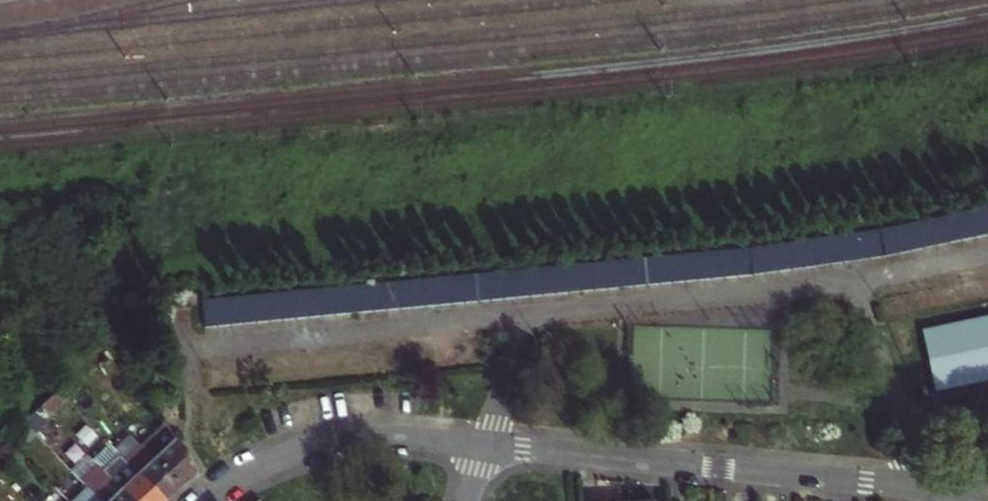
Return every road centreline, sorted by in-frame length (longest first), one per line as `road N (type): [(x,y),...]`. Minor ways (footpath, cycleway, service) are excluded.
road 1 (residential): [(486,445),(928,487)]
road 2 (residential): [(846,280),(521,314)]
road 3 (residential): [(521,314),(206,343)]
road 4 (residential): [(486,445),(415,434),(350,439),(255,467),(210,500)]
road 5 (residential): [(846,280),(928,487)]
road 6 (residential): [(987,253),(846,280)]
road 7 (residential): [(521,314),(486,445)]

